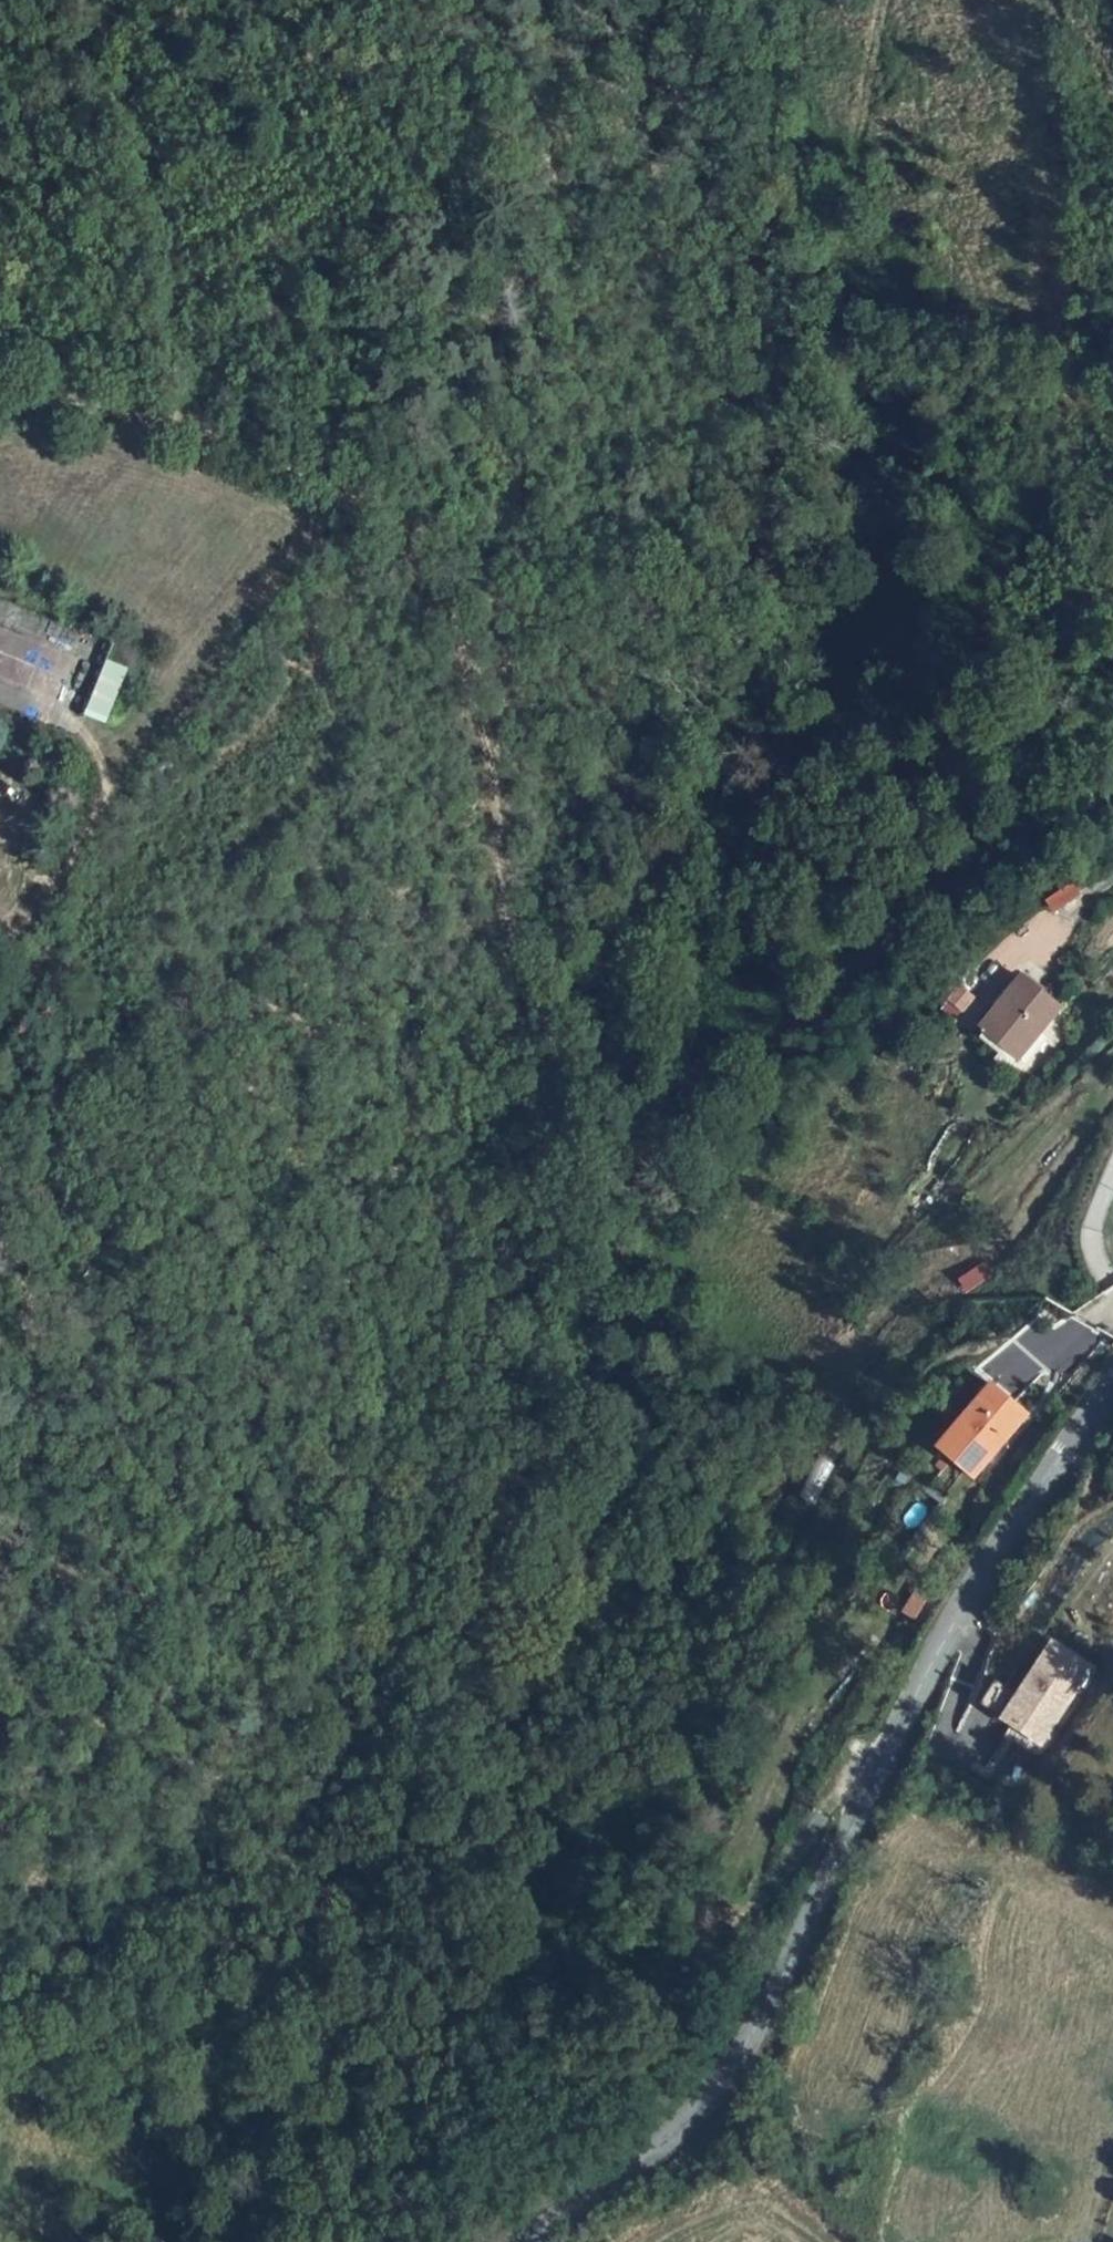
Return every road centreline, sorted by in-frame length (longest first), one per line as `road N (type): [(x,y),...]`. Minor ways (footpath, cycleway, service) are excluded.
road 1 (track): [(0,417),(55,413),(196,442),(429,549),(496,793),(512,933),(615,1188),(649,1202),(688,1191),(831,1008),(1103,826)]
road 2 (tertiary): [(1112,1383),(955,1620),(752,2035),(704,2103),(654,2149),(529,2241)]

